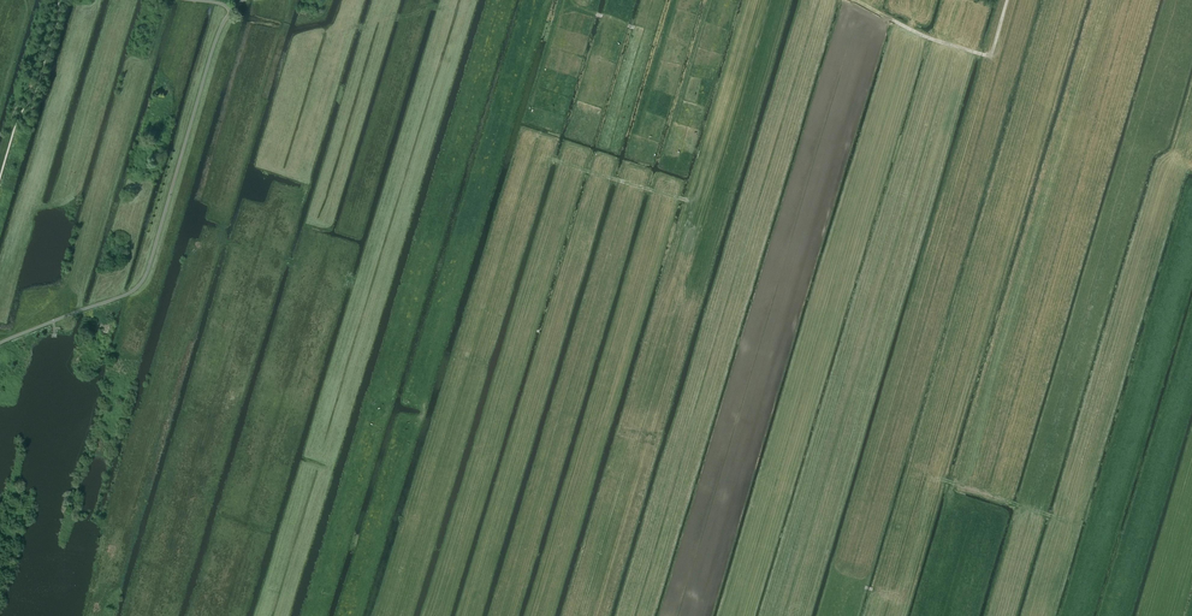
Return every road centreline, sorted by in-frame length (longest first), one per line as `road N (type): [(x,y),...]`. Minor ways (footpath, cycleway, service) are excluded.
road 1 (track): [(1007,0),(990,55),(925,37),(856,0)]

